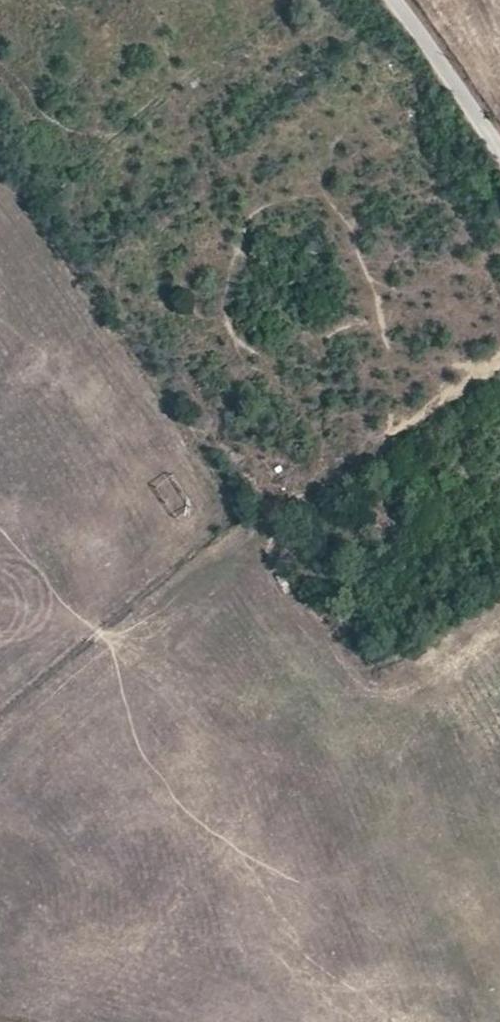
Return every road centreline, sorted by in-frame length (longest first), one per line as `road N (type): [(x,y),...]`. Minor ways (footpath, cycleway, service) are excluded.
road 1 (residential): [(499,151),(392,0)]

